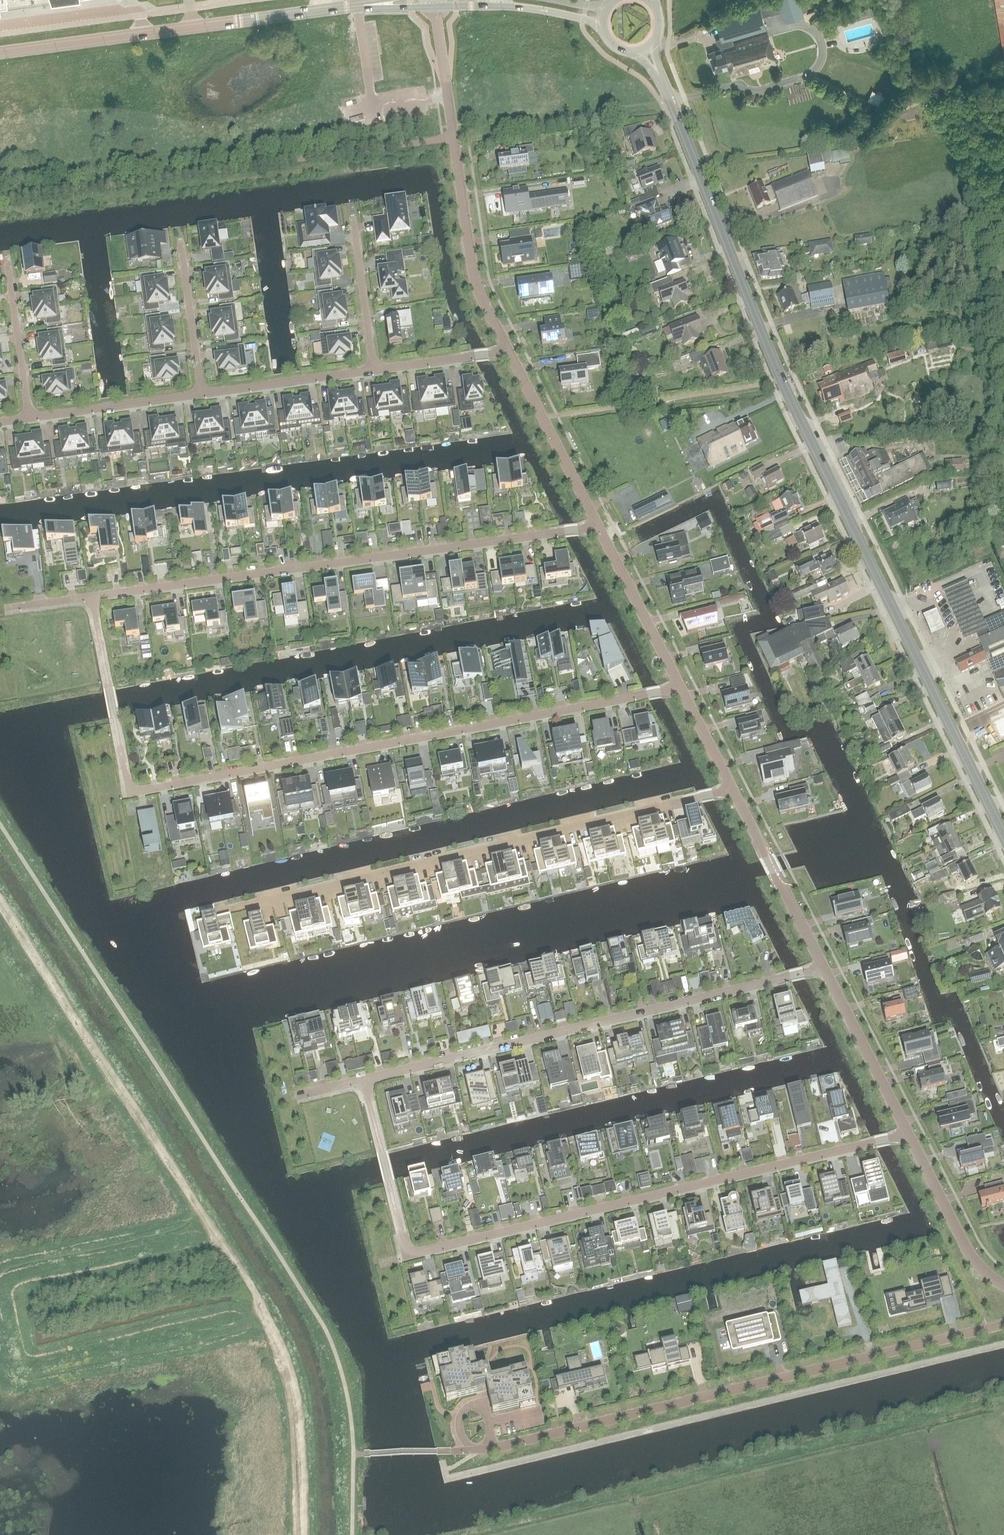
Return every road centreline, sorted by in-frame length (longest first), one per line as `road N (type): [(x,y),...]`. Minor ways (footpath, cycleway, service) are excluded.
road 1 (secondary): [(1003,837),(782,379),(664,86)]
road 2 (residential): [(680,686),(130,792),(94,596)]
road 3 (residential): [(908,1133),(407,1256),(364,1080)]
road 4 (residential): [(1003,1323),(471,1451)]
road 5 (residential): [(94,596),(599,525)]
road 6 (residential): [(701,798),(217,913)]
road 7 (residential): [(364,1080),(823,967)]
road 8 (secondary): [(0,62),(435,7)]
road 9 (secondary): [(383,0),(0,50)]
road 10 (track): [(205,1223),(0,902)]
road 11 (residential): [(435,7),(474,276),(508,350)]
road 12 (track): [(302,1534),(292,1391),(266,1325)]
road 13 (residential): [(731,787),(823,967)]
road 14 (residential): [(508,350),(599,525)]
road 15 (residential): [(823,967),(908,1133)]
road 16 (residential): [(908,1133),(971,1254),(1003,1285)]
road 17 (residential): [(599,525),(680,686)]
road 18 (residential): [(201,393),(373,368)]
road 19 (residential): [(29,416),(201,393)]
road 20 (residential): [(182,236),(201,393)]
road 21 (residential): [(354,211),(373,368)]
road 22 (residential): [(6,263),(29,416)]
road 23 (residential): [(373,368),(508,350)]

